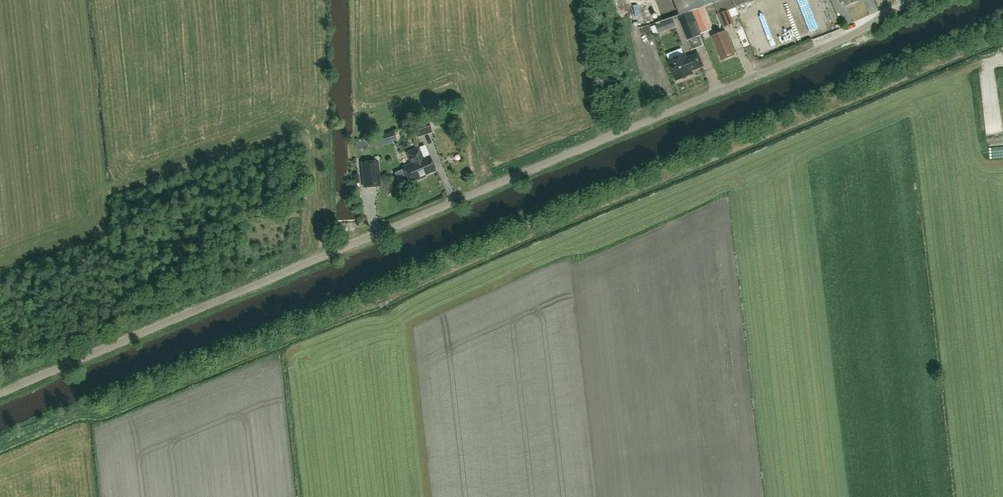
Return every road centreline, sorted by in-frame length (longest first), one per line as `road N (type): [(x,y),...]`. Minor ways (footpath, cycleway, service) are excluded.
road 1 (unclassified): [(0,394),(850,36),(914,0)]

